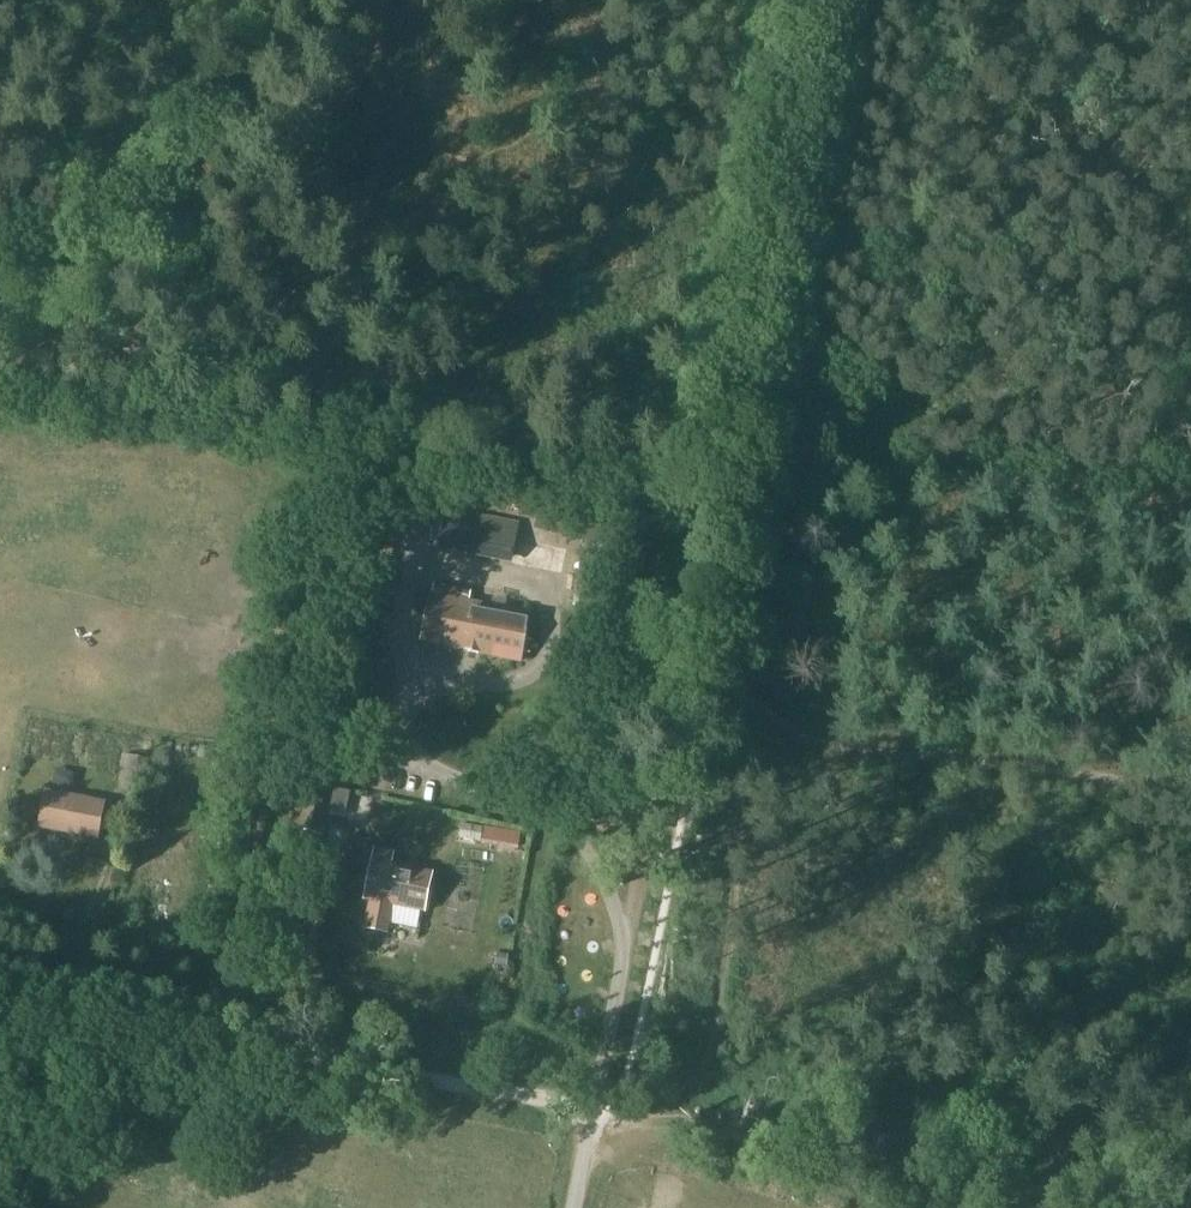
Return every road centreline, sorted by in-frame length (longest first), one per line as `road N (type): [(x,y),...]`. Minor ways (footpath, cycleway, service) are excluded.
road 1 (track): [(597,1107),(817,0)]
road 2 (track): [(0,972),(597,1107)]
road 3 (track): [(597,1107),(1114,1207)]
road 4 (track): [(756,438),(1190,511)]
road 5 (track): [(38,338),(100,0)]

